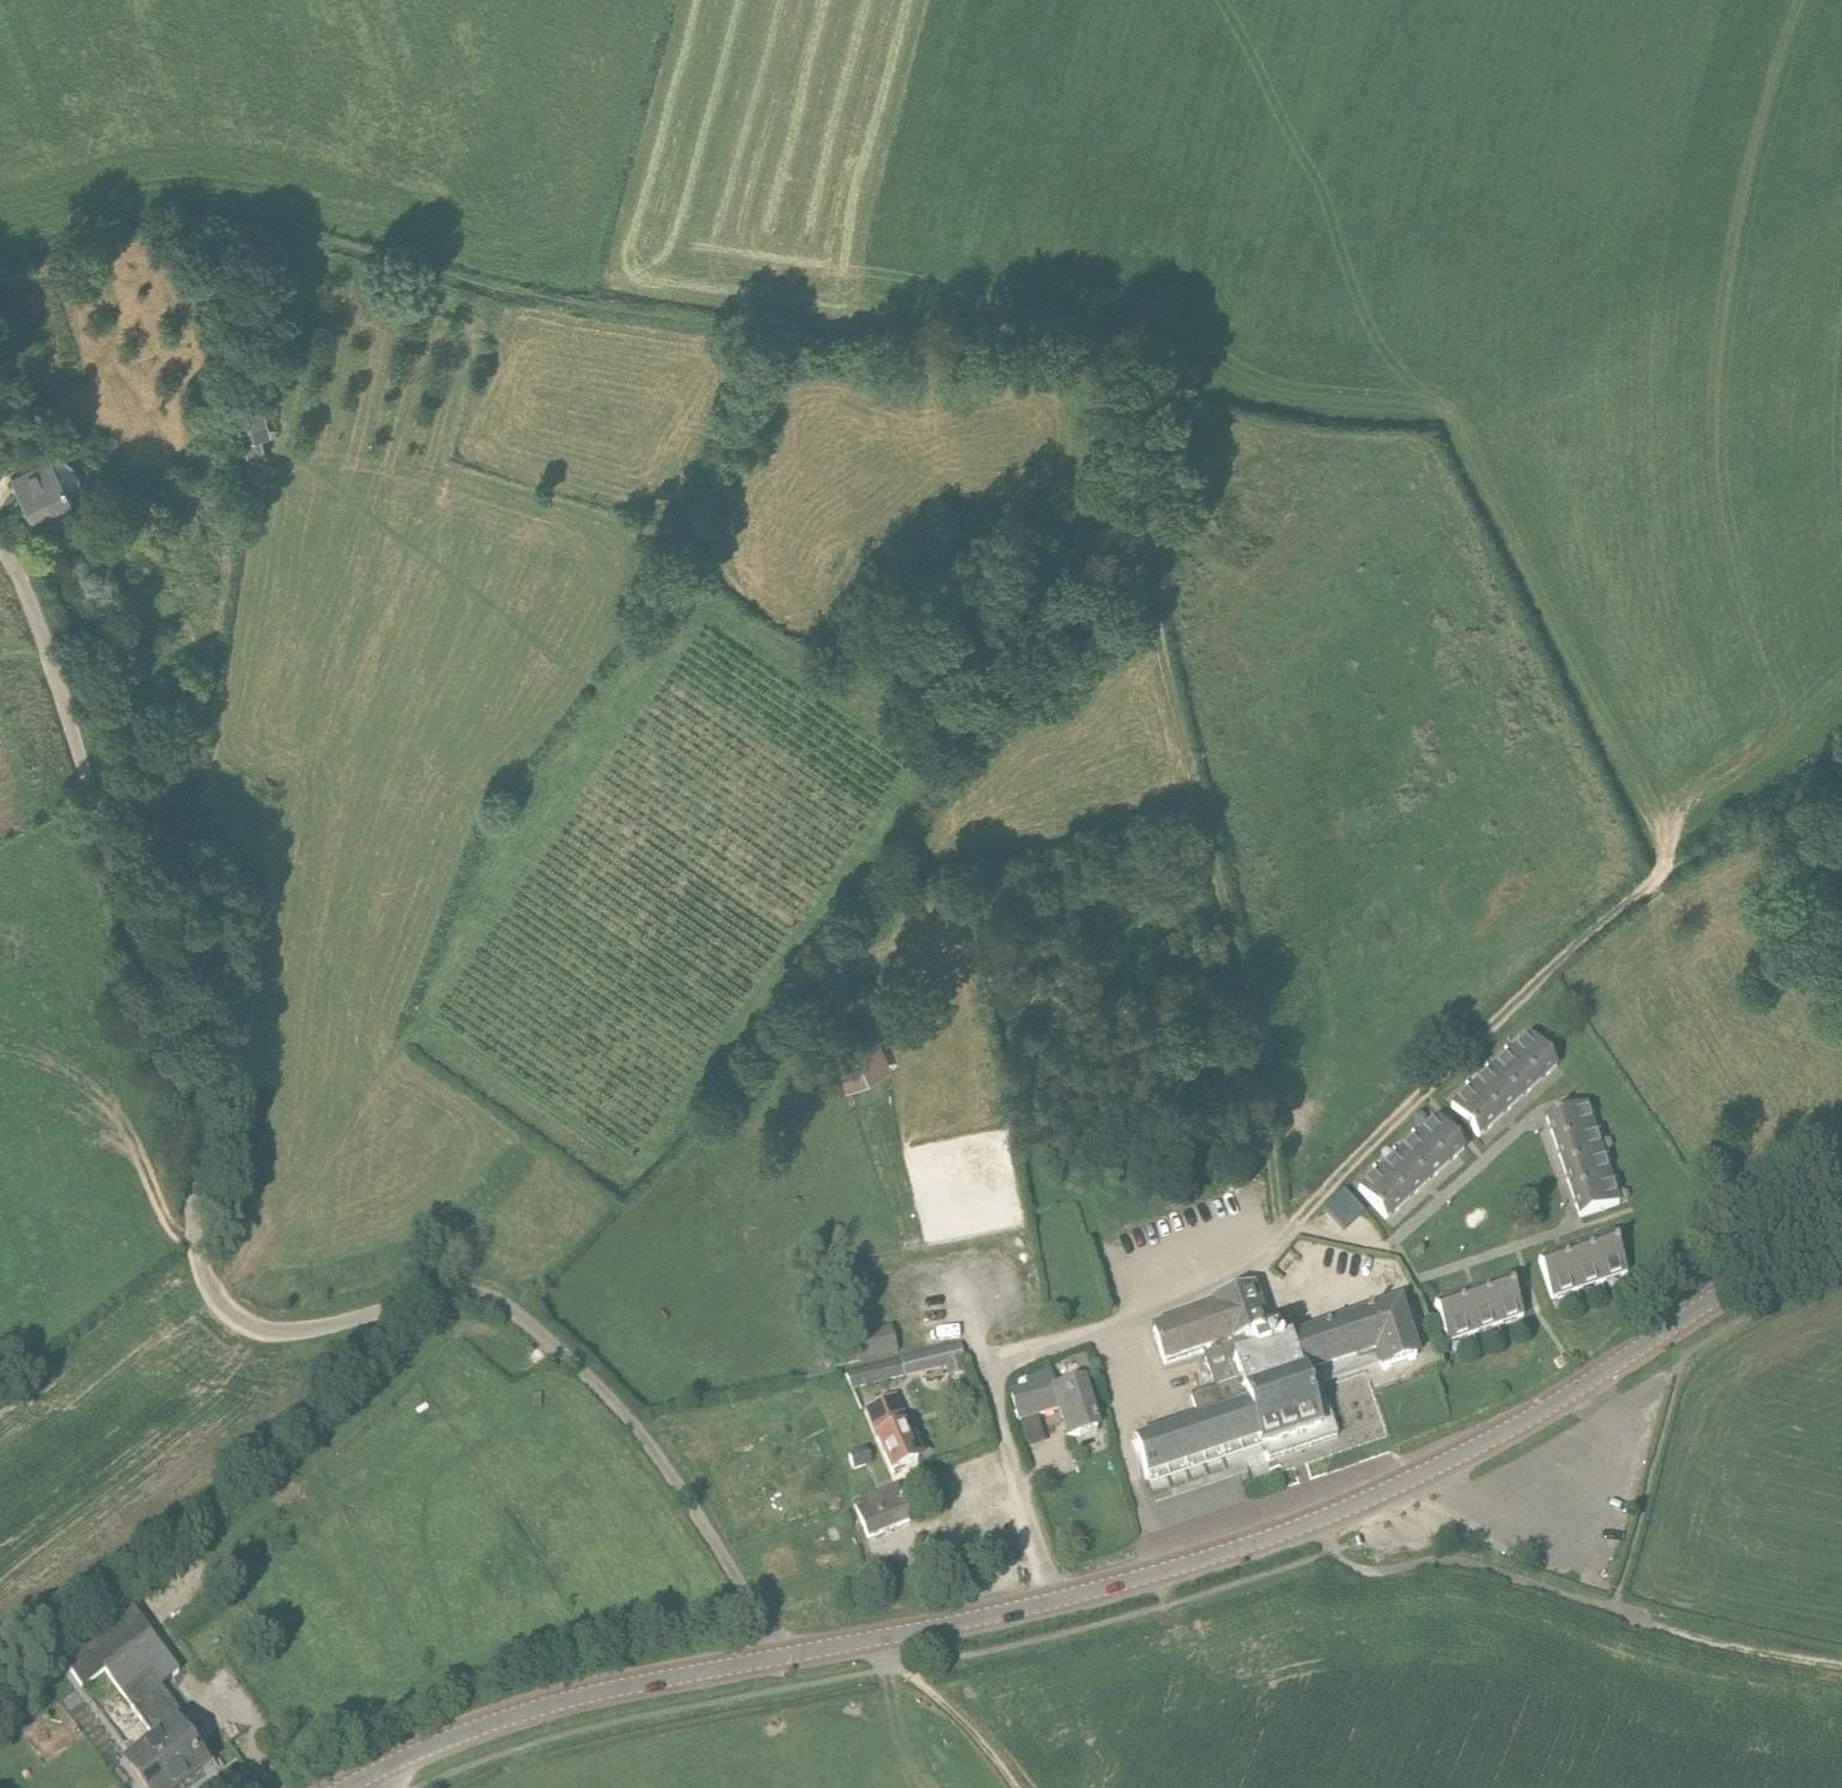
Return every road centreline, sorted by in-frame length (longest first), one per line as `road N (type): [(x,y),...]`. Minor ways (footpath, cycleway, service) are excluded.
road 1 (unclassified): [(768,1658),(723,1554),(636,1426),(501,1302),(430,1295),(289,1330),(252,1325),(225,1308),(196,1251),(188,1163),(144,967),(41,634),(0,548)]
road 2 (tertiary): [(768,1658),(1056,1598),(1319,1518),(1522,1420),(1841,1221)]
road 3 (track): [(1285,1228),(1239,967),(1161,635)]
road 4 (track): [(1841,1665),(1654,1625),(1456,1559),(1363,1570),(1331,1550)]
road 5 (track): [(1285,1228),(1545,971),(1659,879)]
road 6 (tertiary): [(341,1787),(430,1745),(563,1699),(768,1658)]
road 7 (track): [(1017,1787),(942,1700),(891,1667)]

